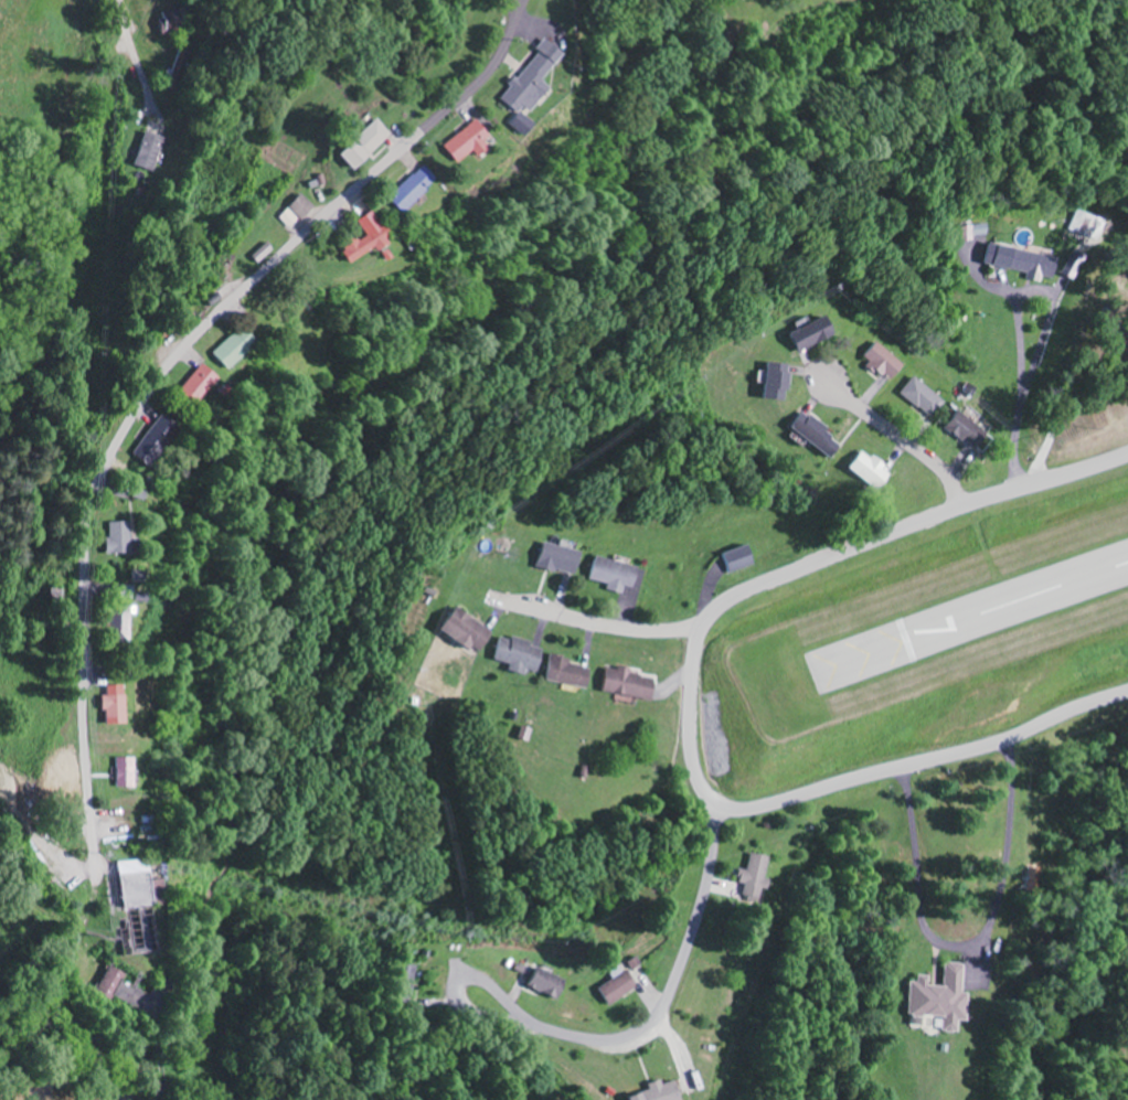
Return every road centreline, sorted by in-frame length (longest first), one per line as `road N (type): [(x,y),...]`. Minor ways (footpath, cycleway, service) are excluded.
road 1 (residential): [(1127,692),(996,744),(737,809),(709,798),(691,739),(696,650),(721,607),(965,508),(1127,454)]
road 2 (residential): [(95,880),(81,542),(103,463),(191,338),(475,86),(523,8)]
road 3 (residential): [(709,798),(710,857),(698,910),(657,1016),(608,1040),(545,1028)]
road 4 (residential): [(702,630),(625,628),(496,599)]
road 5 (residential): [(965,508),(943,470),(830,383)]

